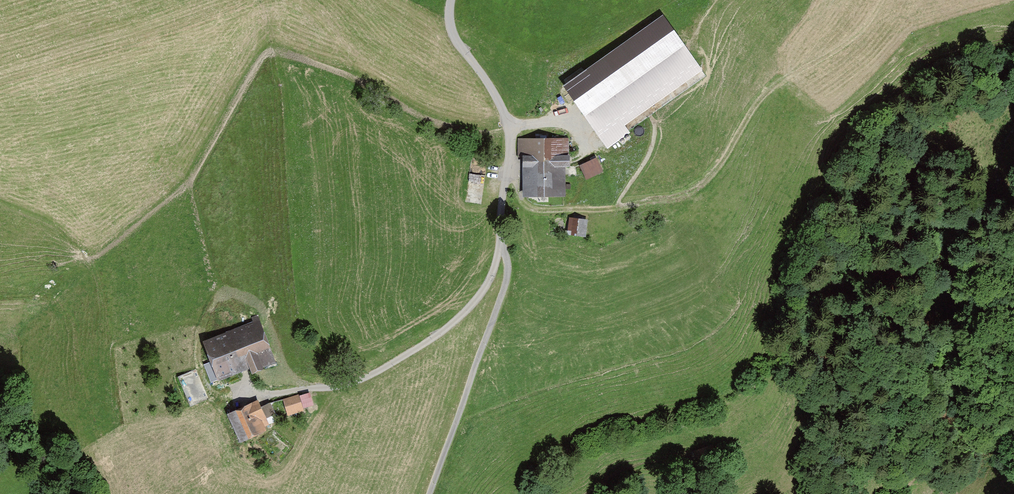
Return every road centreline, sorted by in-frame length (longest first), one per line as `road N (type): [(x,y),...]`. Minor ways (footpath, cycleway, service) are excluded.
road 1 (track): [(882,0),(863,31),(773,85),(694,189),(596,211),(533,209),(508,176)]

